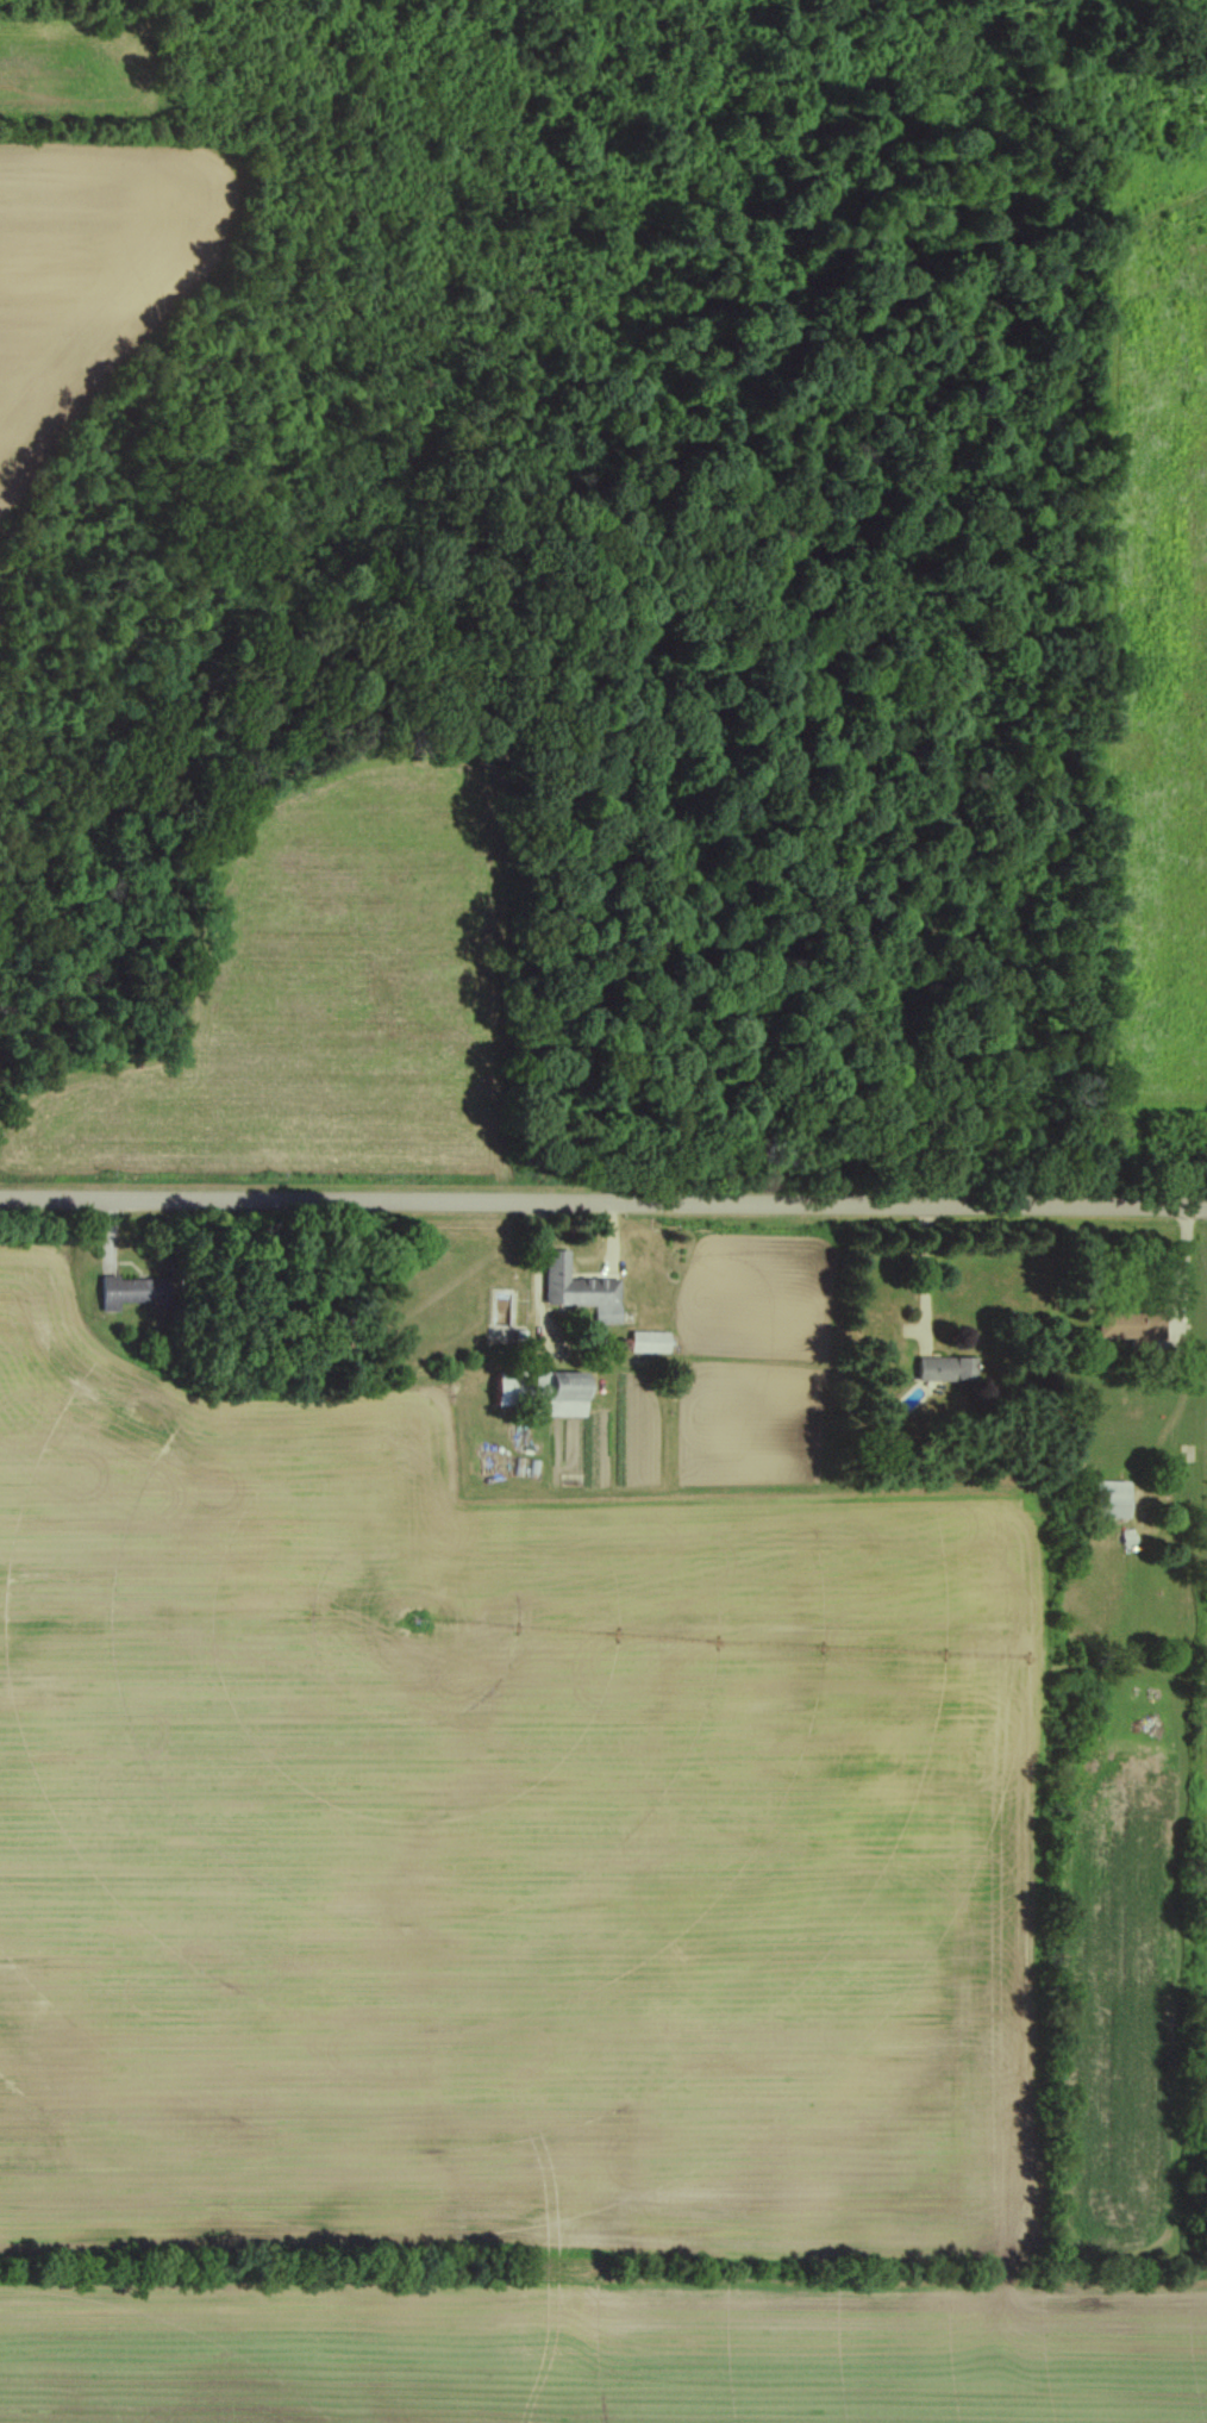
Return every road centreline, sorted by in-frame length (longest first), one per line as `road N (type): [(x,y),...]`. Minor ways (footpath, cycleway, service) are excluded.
road 1 (residential): [(0,1201),(1206,1209)]

